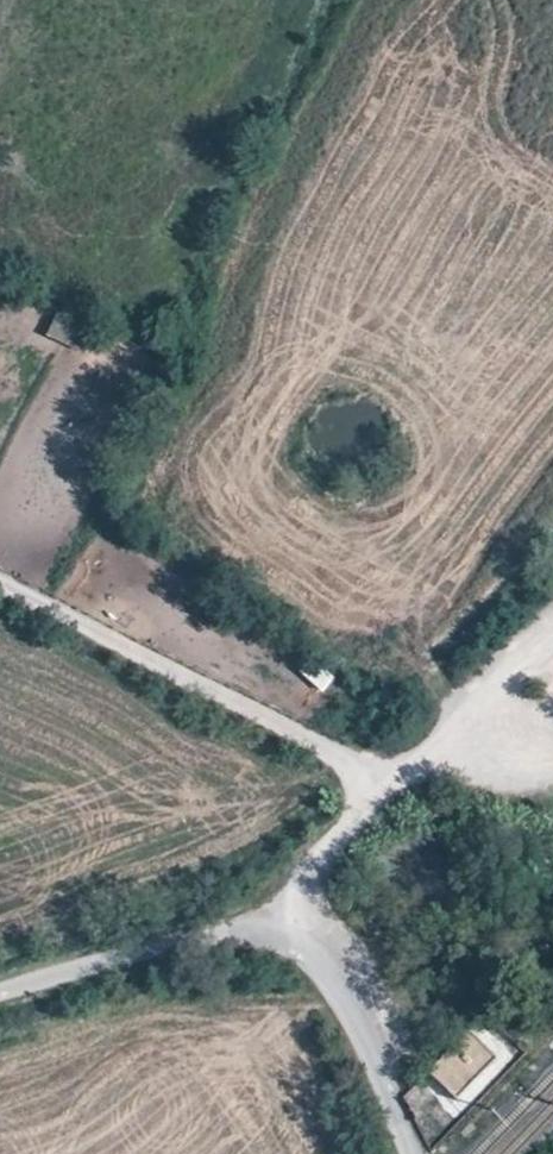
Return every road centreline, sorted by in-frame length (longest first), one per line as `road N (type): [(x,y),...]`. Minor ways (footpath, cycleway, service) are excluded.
road 1 (track): [(374,798),(346,754),(0,578)]
road 2 (unclassified): [(287,945),(262,937),(197,938),(0,993)]
road 3 (track): [(552,594),(402,754),(374,798)]
road 4 (unclassified): [(412,1153),(352,1013),(326,974),(287,945)]
road 5 (unclassified): [(287,945),(374,798)]

